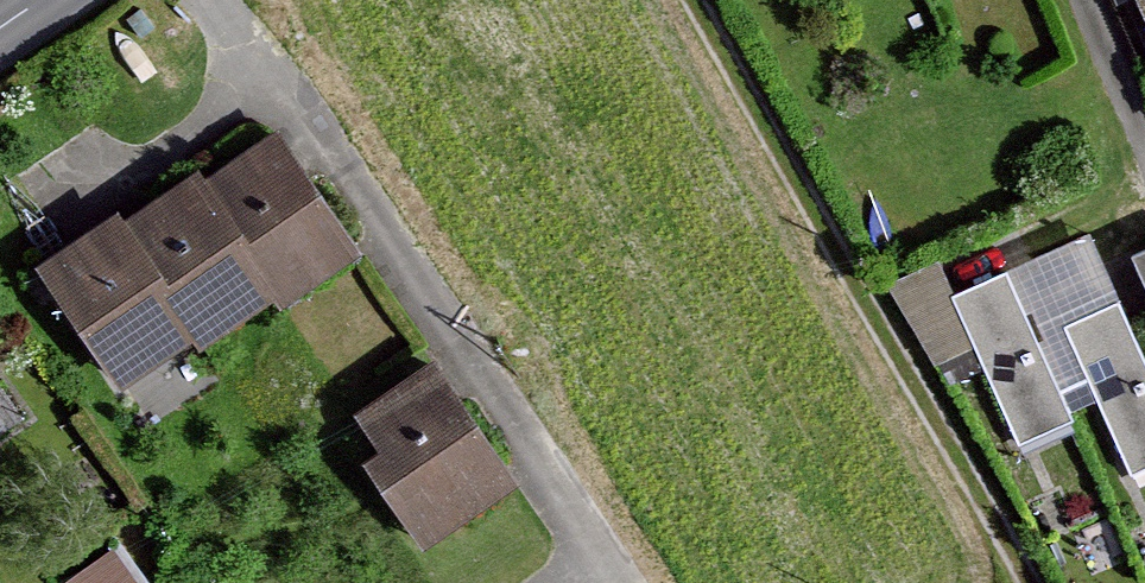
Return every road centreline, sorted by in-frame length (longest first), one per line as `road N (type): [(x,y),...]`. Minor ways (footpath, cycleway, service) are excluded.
road 1 (residential): [(211,0),(617,582)]
road 2 (residential): [(1085,0),(1144,135)]

